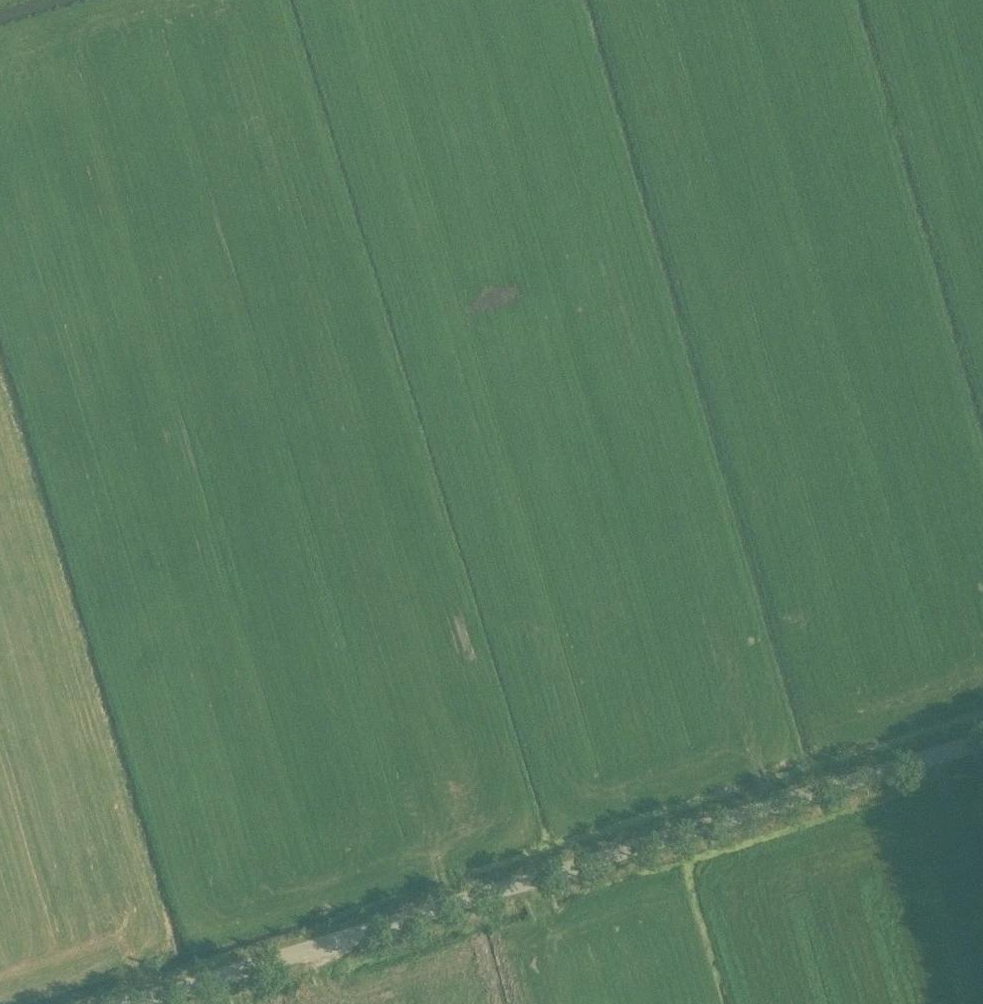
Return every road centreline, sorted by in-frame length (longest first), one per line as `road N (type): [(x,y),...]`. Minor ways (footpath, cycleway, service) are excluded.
road 1 (unclassified): [(132,1003),(982,740)]

